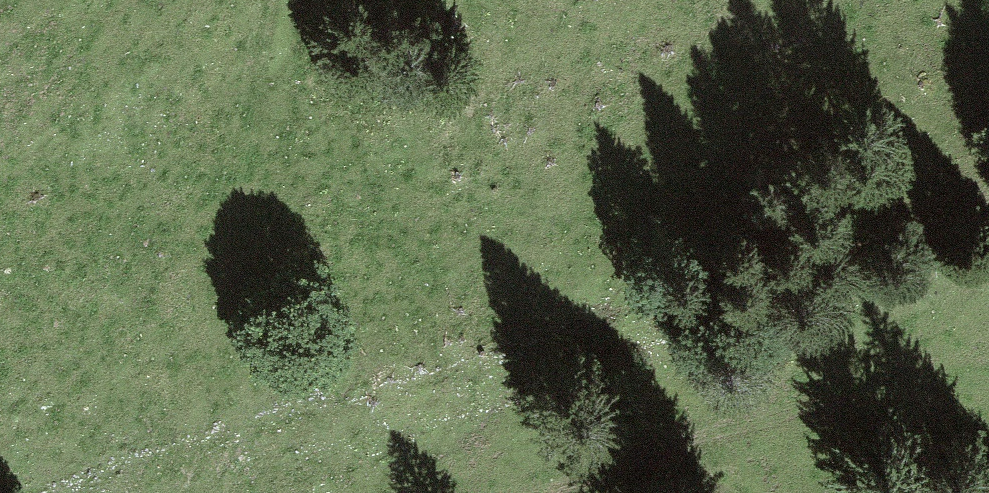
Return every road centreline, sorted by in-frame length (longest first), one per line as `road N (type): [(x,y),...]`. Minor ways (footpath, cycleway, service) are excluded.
road 1 (track): [(313,492),(360,332),(516,195),(867,73),(988,44)]
road 2 (track): [(315,490),(589,445),(988,343)]

